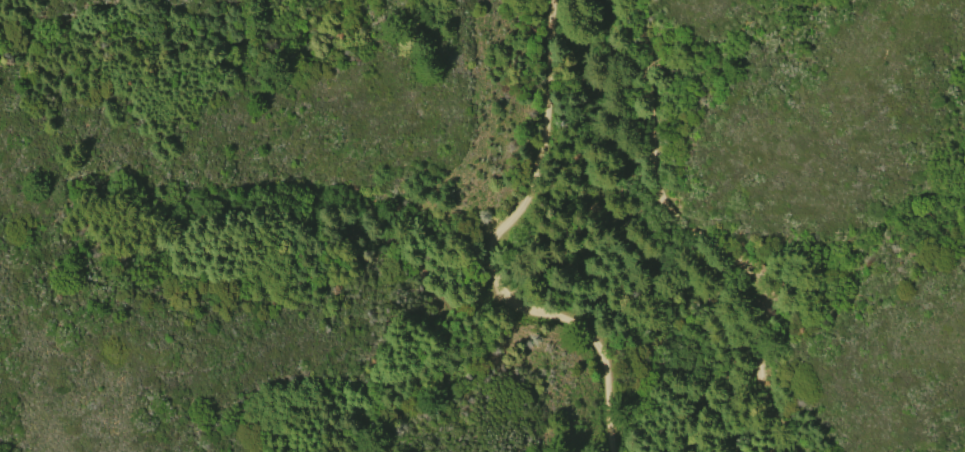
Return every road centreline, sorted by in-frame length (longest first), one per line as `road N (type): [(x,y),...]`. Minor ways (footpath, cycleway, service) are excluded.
road 1 (track): [(610,451),(603,373),(591,340),(511,289),(496,252),(543,135),(556,0)]
road 2 (track): [(636,0),(666,198),(747,282),(759,309),(768,406),(792,451)]

